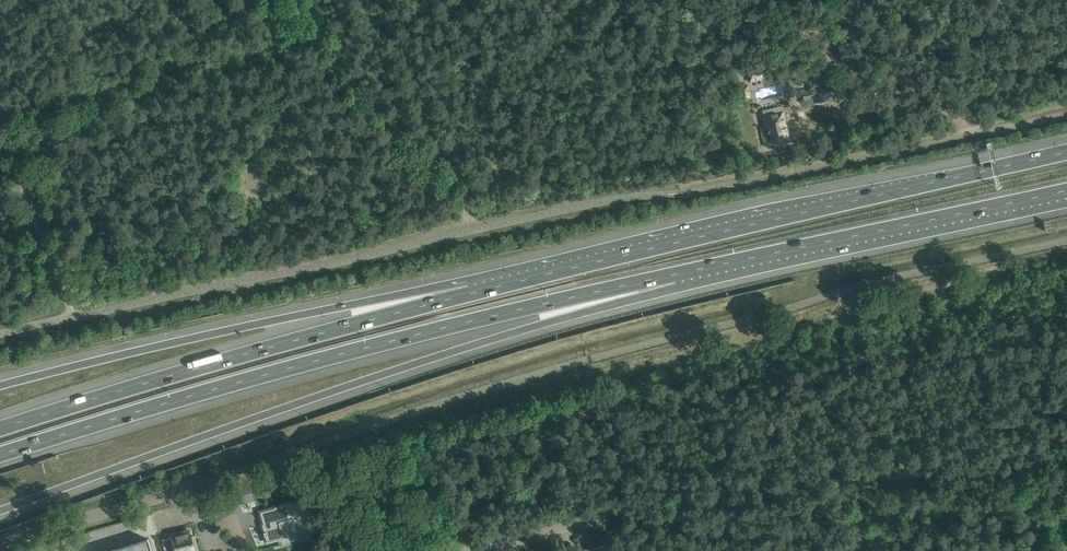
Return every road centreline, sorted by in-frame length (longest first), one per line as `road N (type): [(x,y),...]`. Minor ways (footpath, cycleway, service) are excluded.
road 1 (motorway): [(0,511),(674,274)]
road 2 (motorway): [(0,454),(296,366),(674,274)]
road 3 (motorway): [(1066,152),(489,289)]
road 4 (motorway): [(489,289),(0,429)]
road 5 (motorway): [(489,289),(280,318),(0,387)]
road 6 (motorway): [(674,274),(1066,189)]
road 7 (unclassified): [(693,193),(1066,113)]
road 8 (residential): [(0,545),(193,483),(217,489)]

